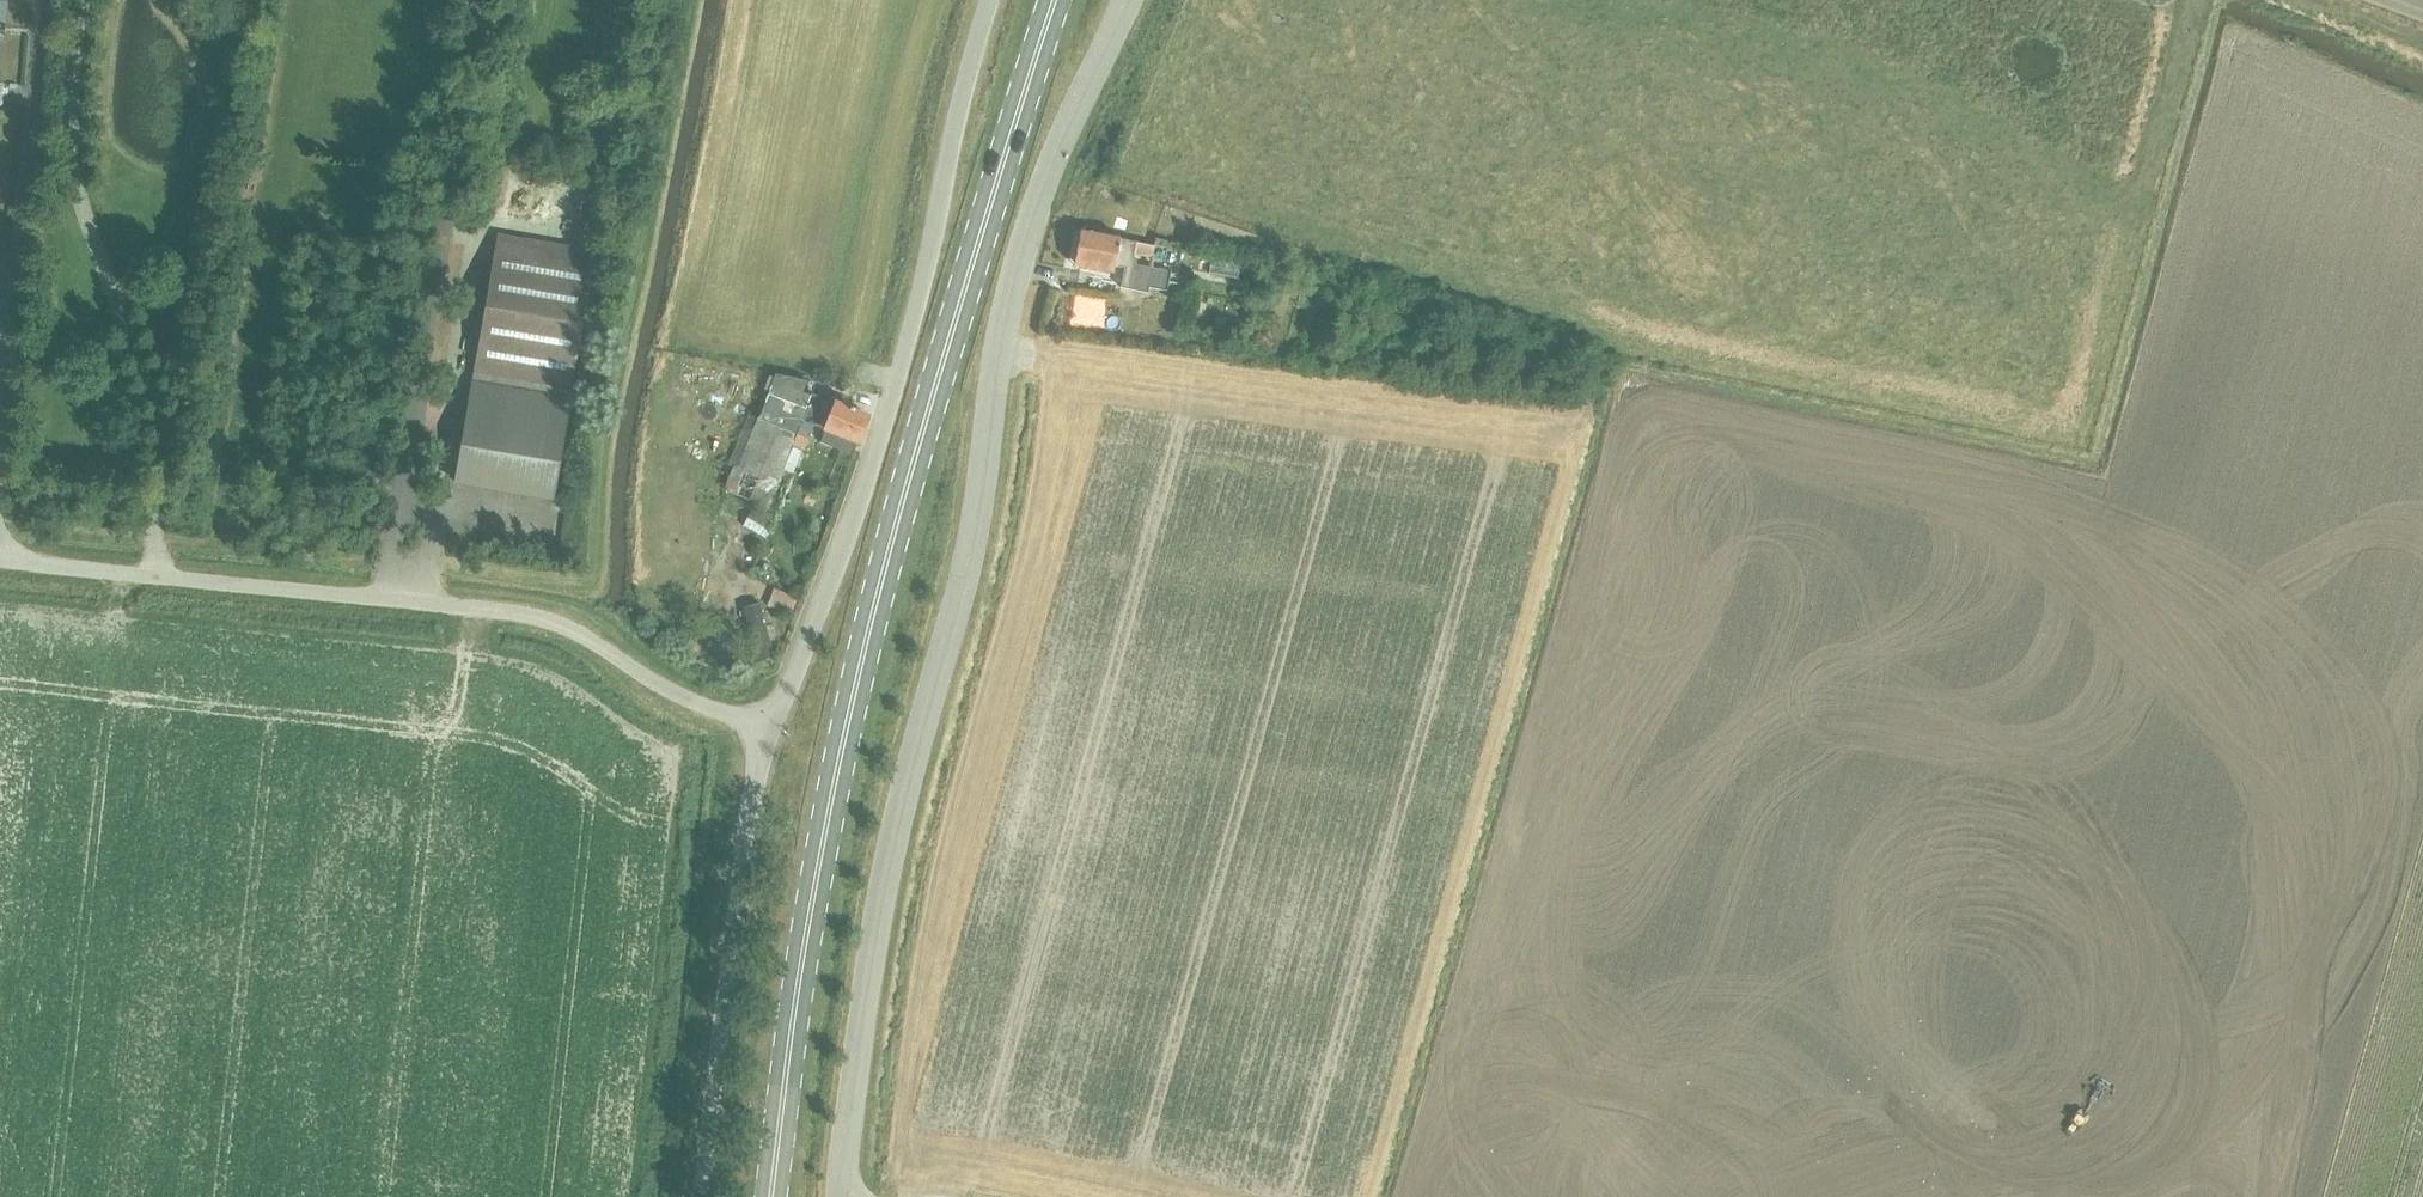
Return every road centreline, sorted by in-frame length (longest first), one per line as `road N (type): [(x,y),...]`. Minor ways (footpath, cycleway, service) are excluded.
road 1 (unclassified): [(840,1196),(886,882),(987,480),(1004,321),(1052,163),(1127,0)]
road 2 (primary): [(772,1196),(823,843),(872,615),(1055,0)]
road 3 (unclassified): [(762,730),(660,689),(545,619),(0,560)]
road 4 (unclassified): [(986,0),(896,406),(786,702),(762,730)]
road 5 (track): [(1549,0),(1870,121),(2162,196)]
road 6 (unclassified): [(762,730),(701,1196)]

